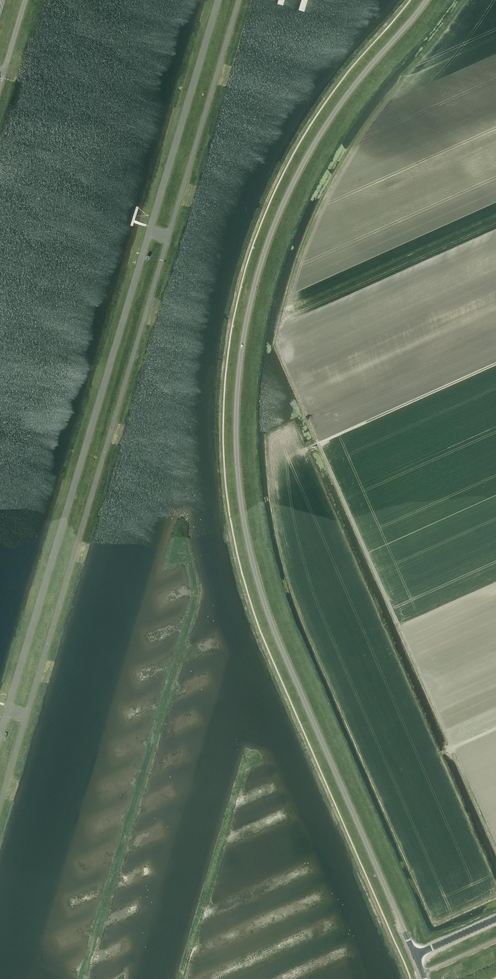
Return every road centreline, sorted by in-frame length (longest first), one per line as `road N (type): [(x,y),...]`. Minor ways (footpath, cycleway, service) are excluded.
road 1 (unclassified): [(427,0),(342,104),(300,171),(257,284),(239,394),(241,504),(262,595),(415,955)]
road 2 (track): [(495,365),(297,454)]
road 3 (track): [(332,185),(495,112)]

